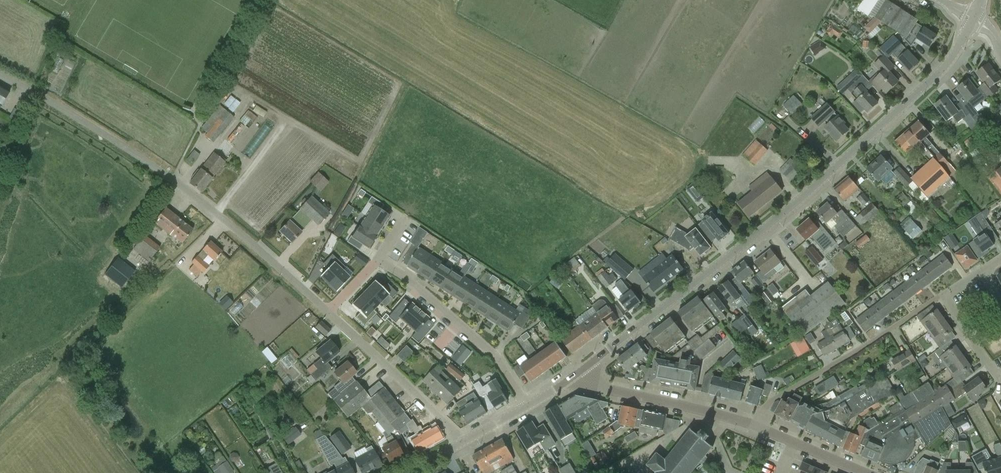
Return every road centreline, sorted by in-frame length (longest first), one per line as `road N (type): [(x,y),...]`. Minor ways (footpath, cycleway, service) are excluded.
road 1 (tertiary): [(575,375),(765,228),(959,47)]
road 2 (unclassified): [(244,238),(167,176),(0,76)]
road 3 (residential): [(758,428),(773,399),(944,296)]
road 4 (residential): [(526,407),(492,353),(377,260)]
road 5 (residential): [(758,428),(575,375)]
road 6 (residential): [(461,443),(327,312)]

